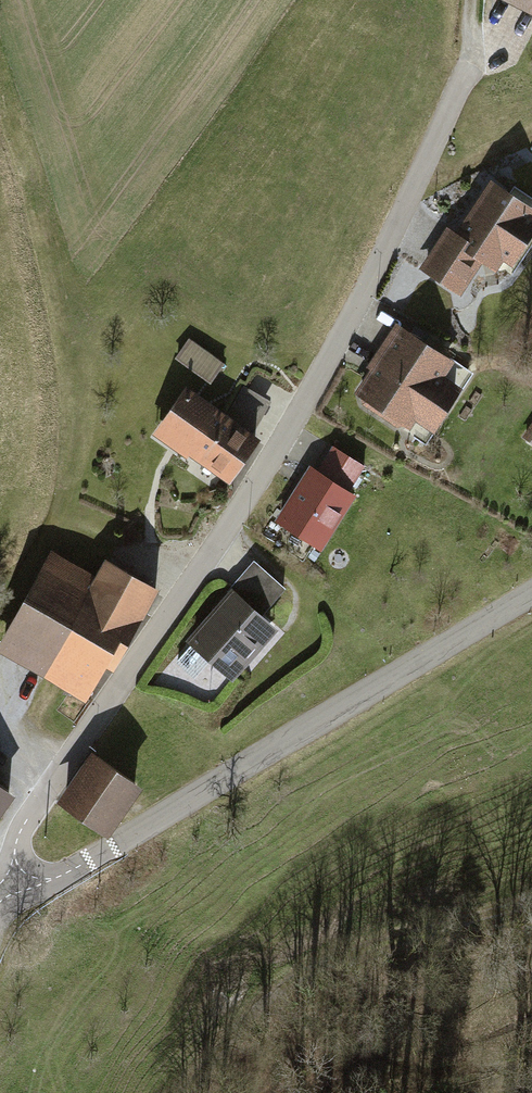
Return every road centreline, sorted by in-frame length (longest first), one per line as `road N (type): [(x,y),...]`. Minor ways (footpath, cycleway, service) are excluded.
road 1 (residential): [(471,48),(334,351),(209,556),(27,820),(11,895)]
road 2 (tertiary): [(531,592),(81,866),(11,895)]
road 3 (track): [(531,901),(305,973),(253,1012),(186,1092)]
road 4 (track): [(415,181),(480,156),(531,124)]

